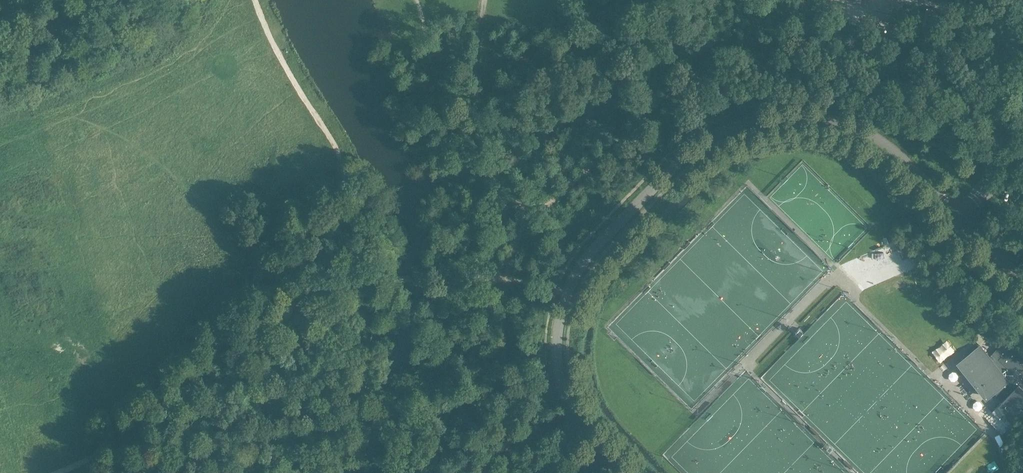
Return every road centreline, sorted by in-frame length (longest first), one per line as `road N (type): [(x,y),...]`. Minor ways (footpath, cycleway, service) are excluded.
road 1 (unclassified): [(617,472),(585,438),(563,393),(558,347),(568,294),(594,250),(679,164),(734,126),(796,115),(863,130),(893,149),(1022,277)]

